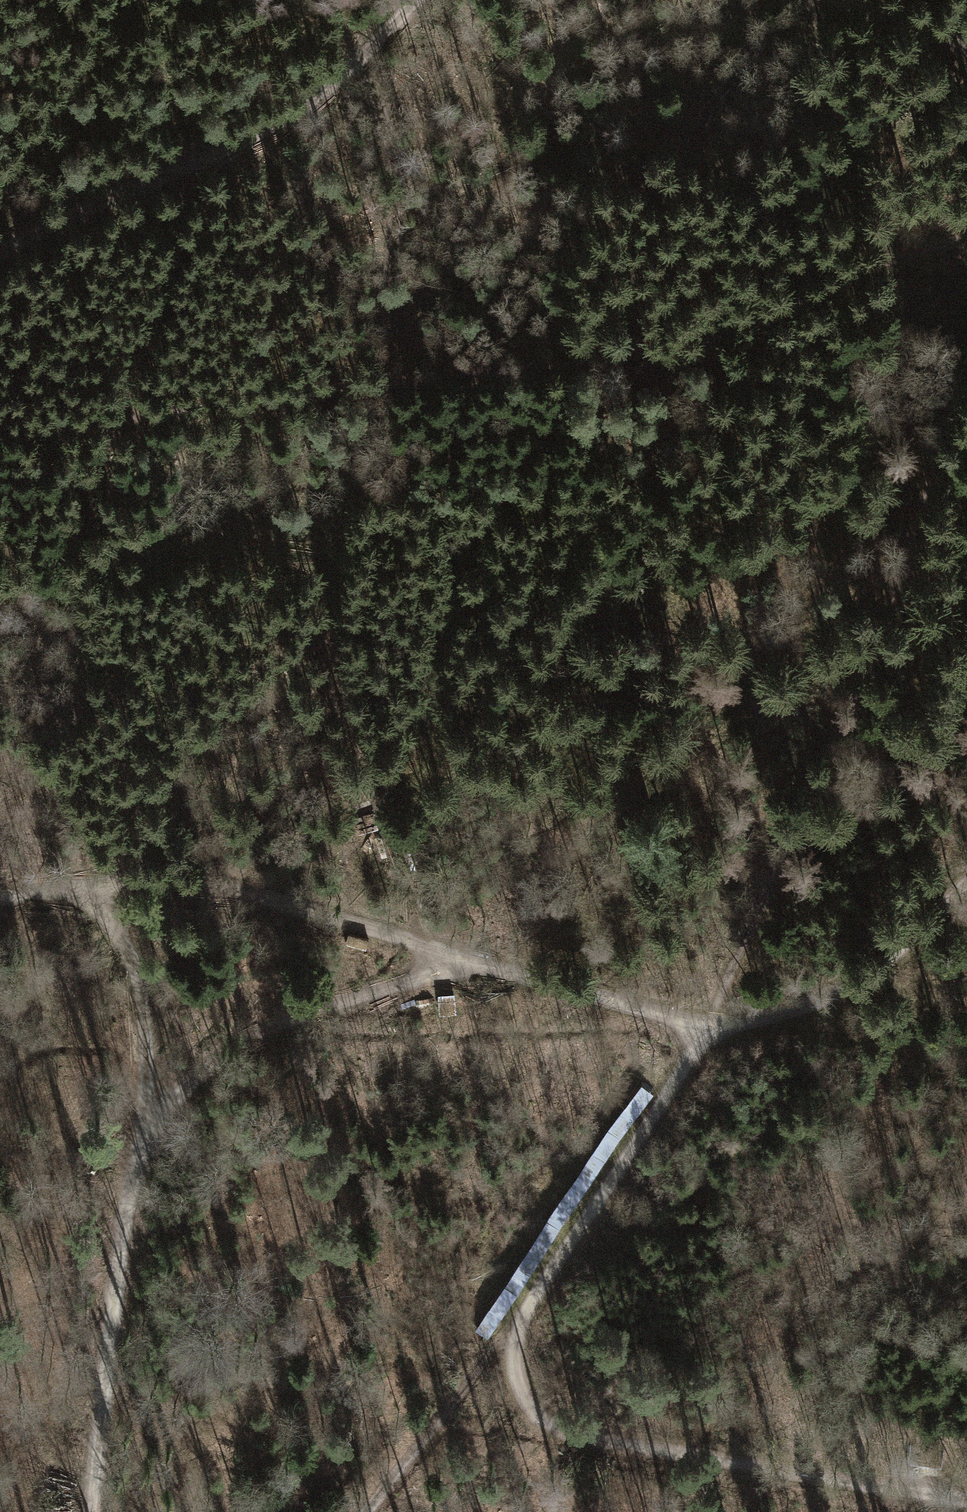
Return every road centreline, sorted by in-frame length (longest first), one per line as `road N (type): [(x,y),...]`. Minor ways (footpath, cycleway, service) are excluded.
road 1 (track): [(93,1511),(145,1050),(133,959),(84,882)]
road 2 (track): [(710,1027),(253,892),(188,880),(84,882)]
road 3 (track): [(966,1503),(583,1437),(543,1420),(522,1390),(519,1334)]
road 4 (track): [(415,0),(334,81),(262,132),(0,253)]
road 5 (track): [(142,1117),(279,1024),(485,961)]
road 6 (track): [(519,1334),(710,1027)]
road 7 (track): [(966,884),(909,944),(849,986),(710,1027)]
road 8 (track): [(842,0),(966,42)]

